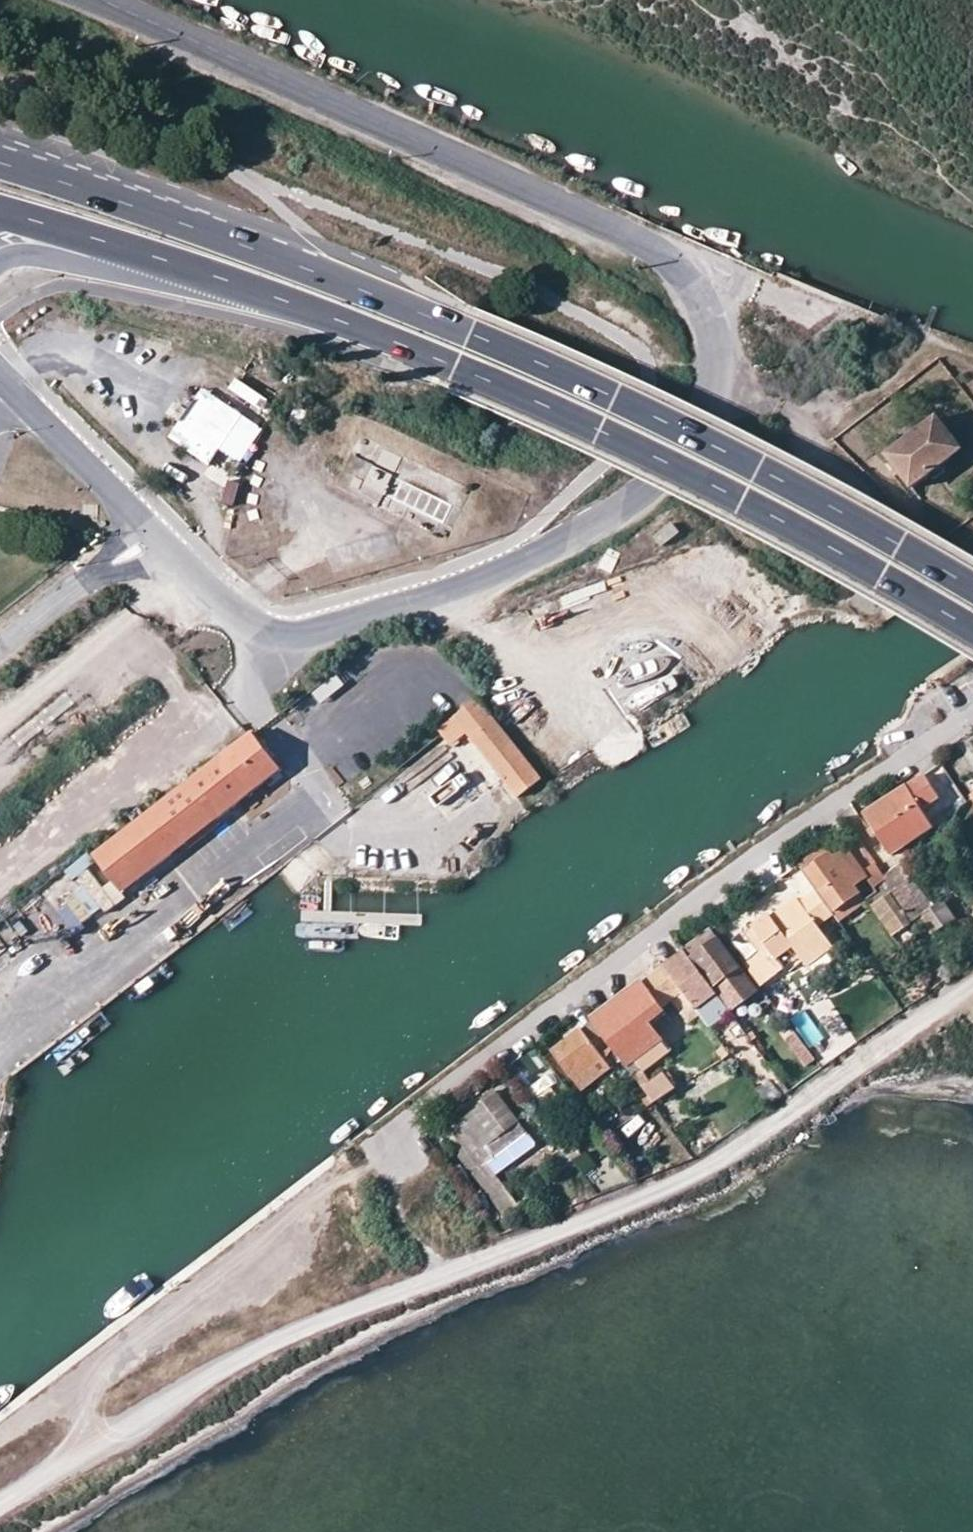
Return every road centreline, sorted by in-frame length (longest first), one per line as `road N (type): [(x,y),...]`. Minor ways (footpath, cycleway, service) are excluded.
road 1 (unclassified): [(157,539),(254,627),(289,635),(328,630),(488,577),(644,497),(706,400),(716,361),(712,327),(654,248),(99,0)]
road 2 (unclassified): [(0,1501),(216,1366),(298,1327),(663,1190),(972,985)]
road 3 (primary): [(972,593),(670,427),(305,263),(0,162)]
road 4 (primary): [(127,248),(295,302),(648,457),(972,635)]
road 5 (residential): [(405,1165),(384,1137),(719,886),(972,715)]
road 6 (unclassified): [(0,379),(157,539)]
road 7 (residential): [(0,658),(157,539)]
road 8 (primary): [(0,207),(127,248)]
road 9 (unclassified): [(0,267),(41,252),(77,259),(127,248)]

